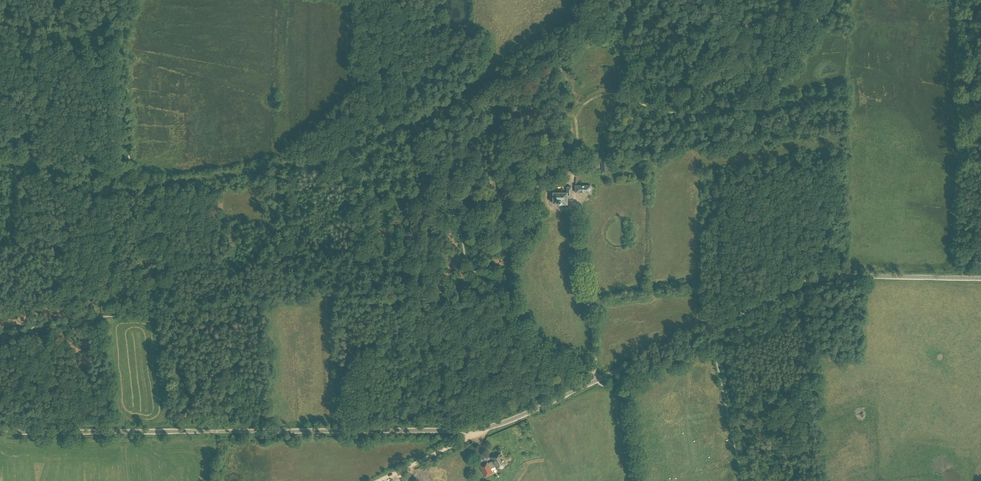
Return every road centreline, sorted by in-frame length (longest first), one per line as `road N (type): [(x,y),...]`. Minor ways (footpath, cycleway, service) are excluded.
road 1 (tertiary): [(980,279),(813,281),(479,430),(0,428)]
road 2 (track): [(450,203),(477,167),(468,138),(476,105),(562,54),(564,103),(613,94),(692,114),(732,107),(760,98),(789,71),(826,0)]
road 3 (track): [(135,314),(438,287),(478,276)]
road 4 (track): [(127,0),(126,173),(142,182),(135,314)]
road 5 (track): [(414,123),(313,161),(142,187)]
road 6 (track): [(300,299),(298,262),(277,236),(276,167)]
road 7 (track): [(0,332),(135,314)]
road 8 (track): [(126,173),(0,161)]

